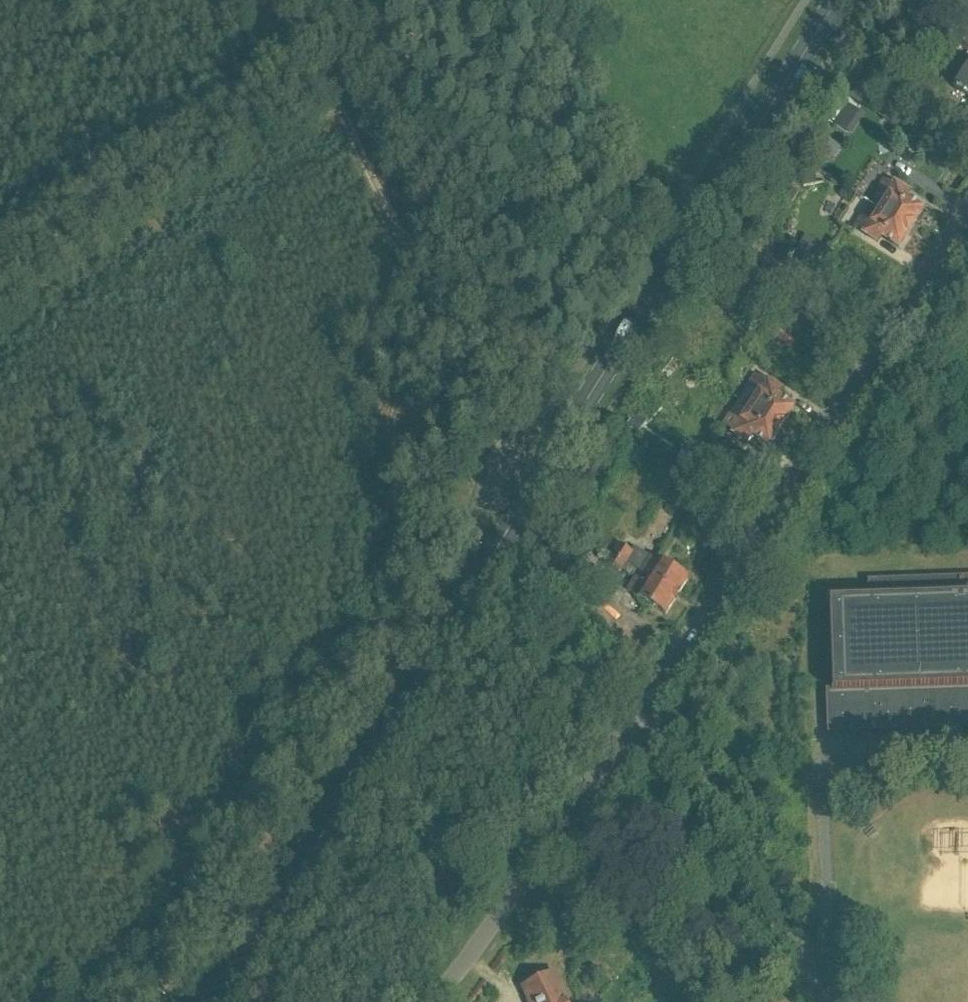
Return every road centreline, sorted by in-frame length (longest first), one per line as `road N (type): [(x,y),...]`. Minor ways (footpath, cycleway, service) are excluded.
road 1 (unclassified): [(634,719),(967,205)]
road 2 (primary): [(517,513),(837,0)]
road 3 (primary): [(517,513),(313,854),(205,1001)]
road 4 (track): [(502,440),(285,0)]
road 5 (track): [(0,274),(322,77)]
road 6 (residential): [(824,1001),(723,798),(690,761),(634,719)]
road 7 (unclassified): [(634,719),(434,1001)]

